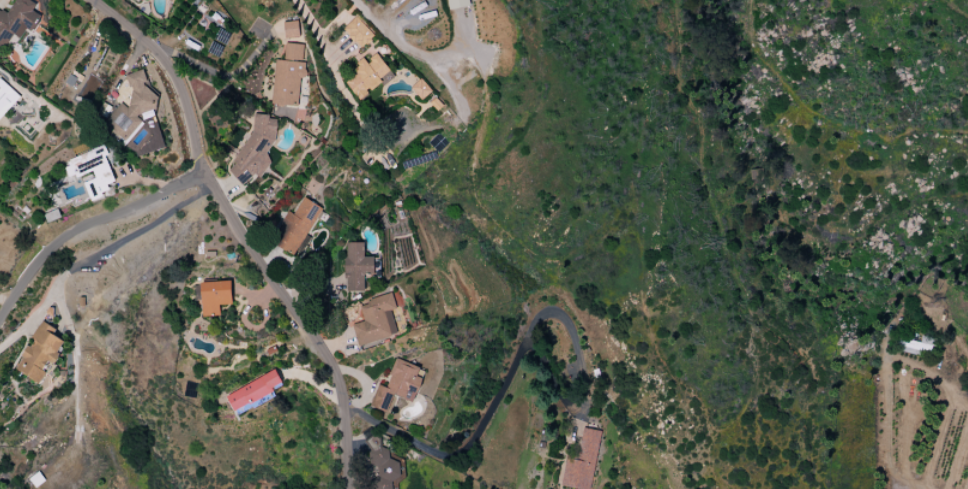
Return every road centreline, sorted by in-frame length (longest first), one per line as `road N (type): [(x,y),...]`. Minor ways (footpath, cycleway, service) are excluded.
road 1 (residential): [(93,0),(168,67),(211,192),(339,377),(348,488)]
road 2 (residential): [(201,171),(51,244),(0,319)]

